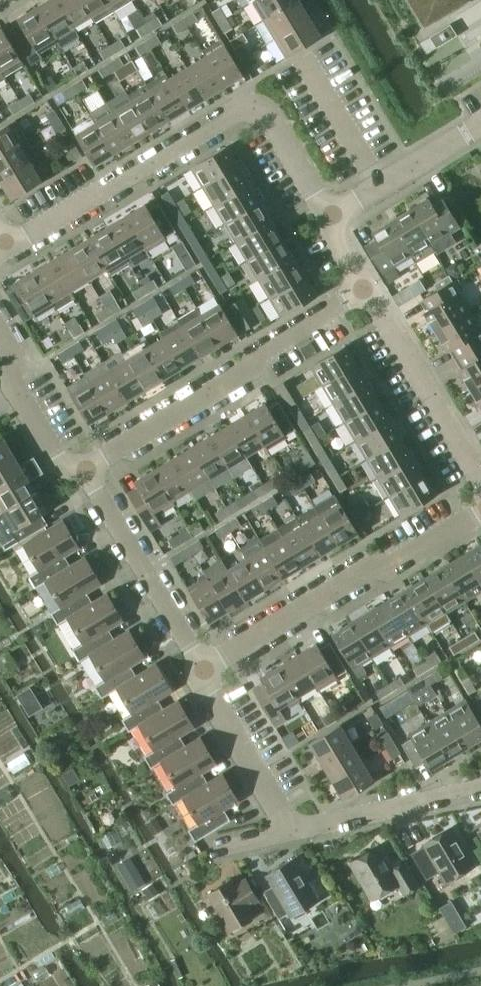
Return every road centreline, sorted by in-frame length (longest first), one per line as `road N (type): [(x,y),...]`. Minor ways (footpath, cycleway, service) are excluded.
road 1 (residential): [(5,246),(239,114),(270,122),(330,216)]
road 2 (residential): [(86,471),(251,370),(265,347),(364,288)]
road 3 (residential): [(202,673),(480,508)]
road 4 (residential): [(202,673),(86,471)]
road 5 (residential): [(480,480),(364,288)]
road 6 (residential): [(287,830),(480,787)]
road 7 (residential): [(287,830),(202,673)]
road 8 (residential): [(330,216),(480,124)]
road 9 (residential): [(86,471),(53,458),(12,387),(13,358),(0,337)]

